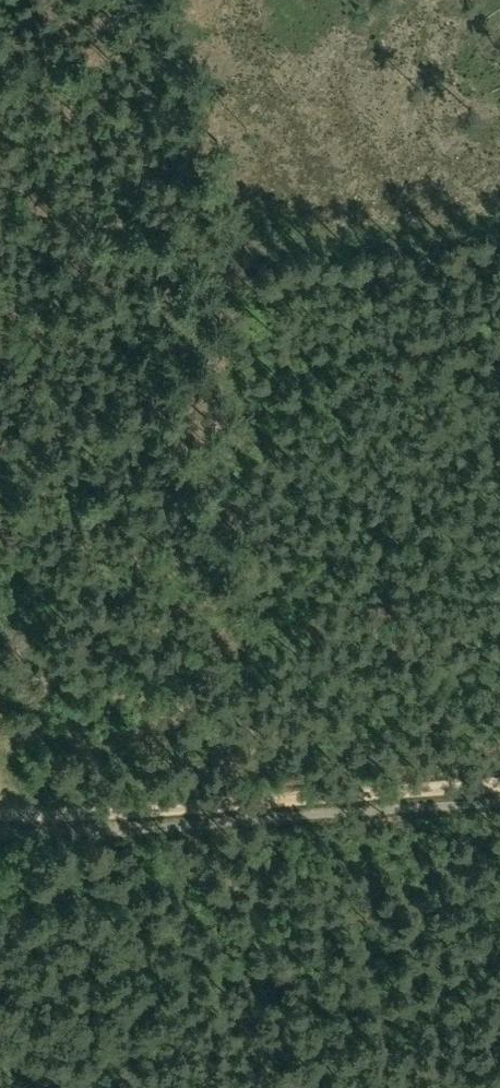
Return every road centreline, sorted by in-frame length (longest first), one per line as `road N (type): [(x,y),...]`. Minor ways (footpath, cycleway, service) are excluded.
road 1 (track): [(0,815),(123,818),(499,795)]

